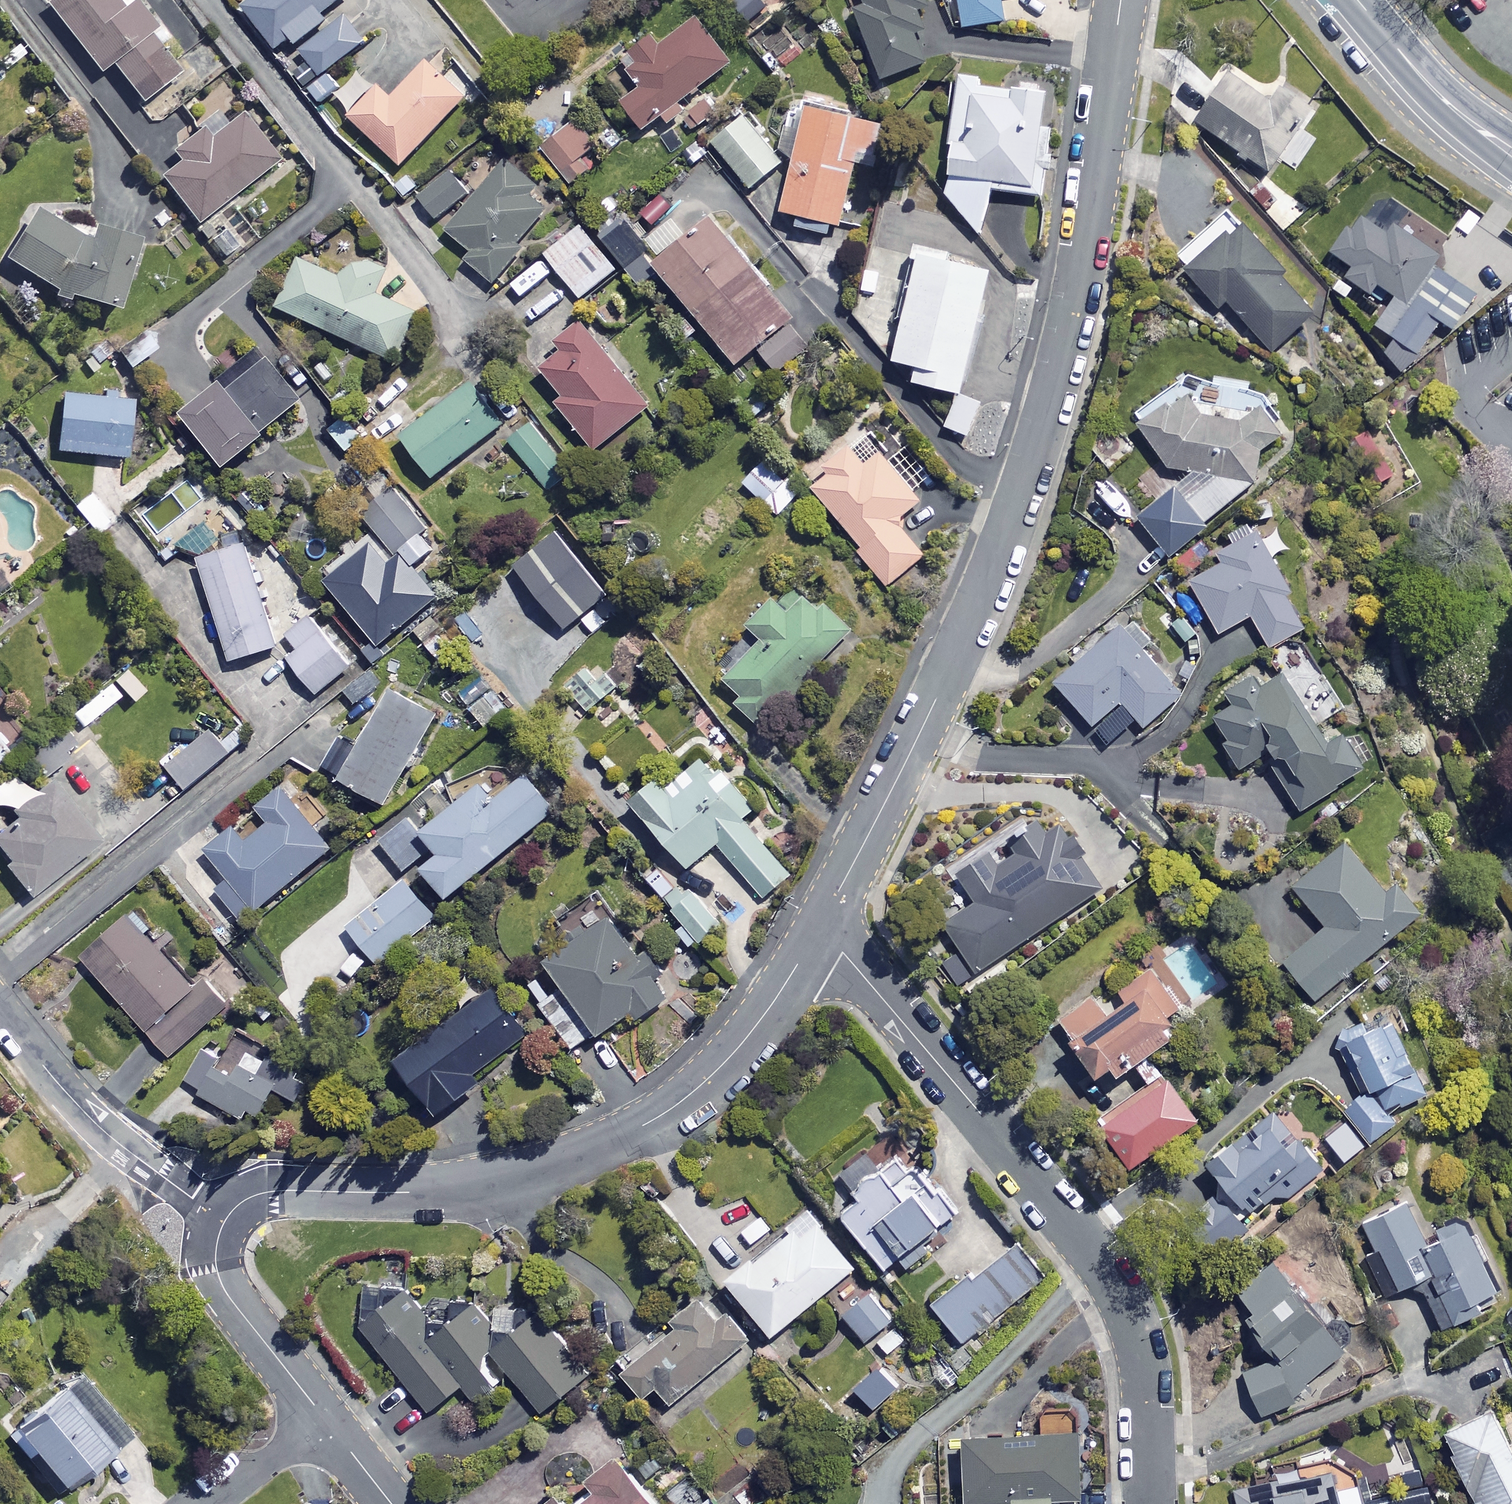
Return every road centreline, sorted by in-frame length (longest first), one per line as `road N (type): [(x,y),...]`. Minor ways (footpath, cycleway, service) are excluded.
road 1 (residential): [(819,926),(936,699),(1023,488),(1091,216),(1121,0)]
road 2 (residential): [(221,1219),(265,1194),(484,1184),(597,1150),(675,1107),(729,1059),(819,926)]
road 3 (residential): [(1151,1503),(1145,1371),(1117,1290),(979,1112),(819,926)]
road 4 (residential): [(221,1219),(91,1120),(0,1010)]
road 5 (residential): [(221,1219),(213,1245),(221,1282),(322,1415)]
road 6 (tertiary): [(1511,153),(1425,82),(1357,0)]
road 7 (residential): [(322,1415),(209,1503)]

